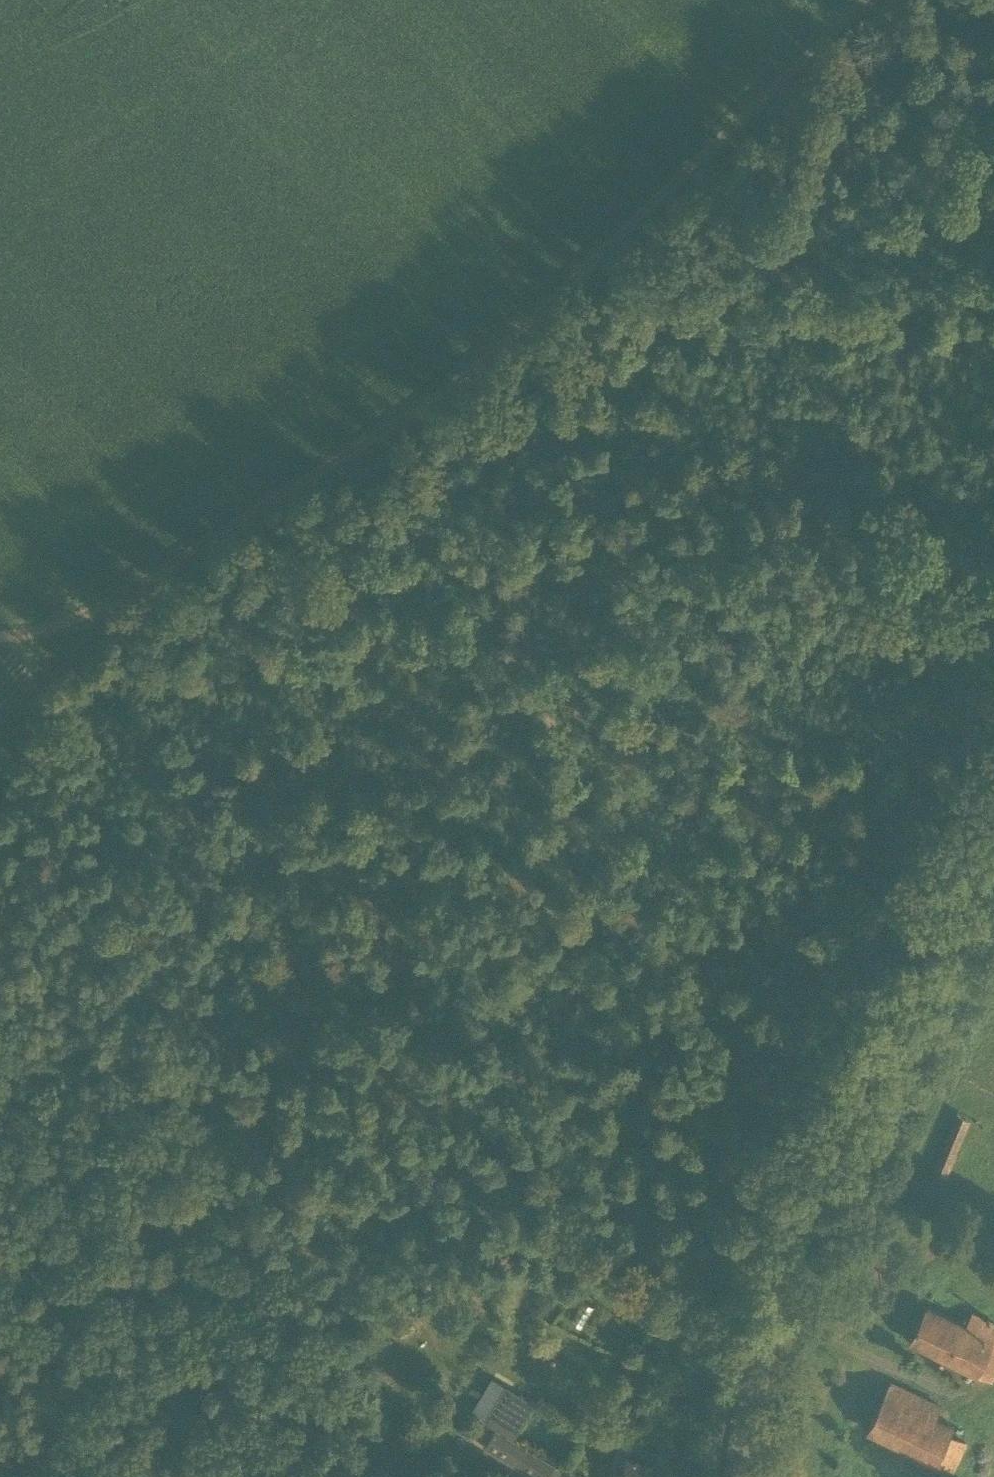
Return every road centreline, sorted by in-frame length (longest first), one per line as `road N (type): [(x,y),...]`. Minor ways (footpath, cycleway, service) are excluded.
road 1 (track): [(0,633),(69,619),(432,398),(539,310),(859,0)]
road 2 (tertiary): [(748,1476),(843,1132),(993,836)]

